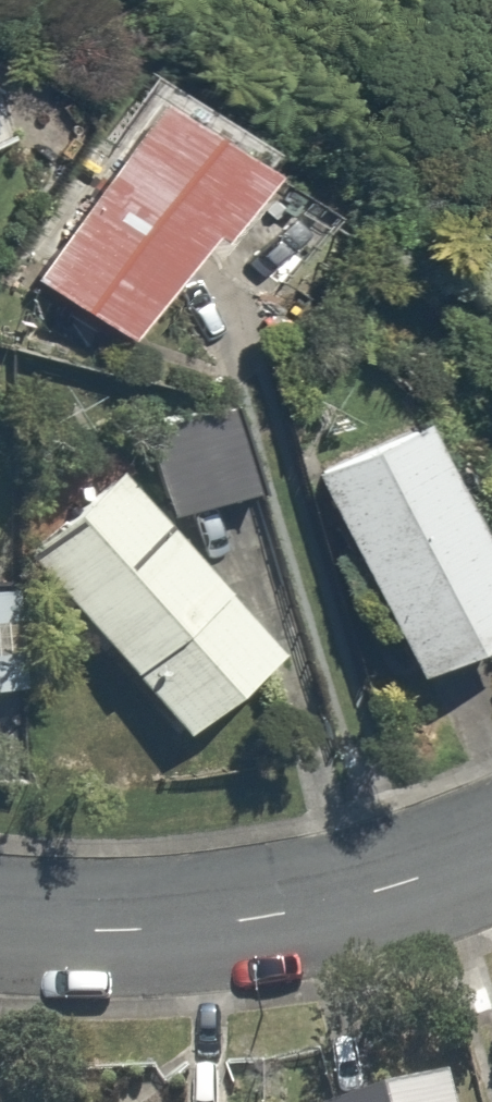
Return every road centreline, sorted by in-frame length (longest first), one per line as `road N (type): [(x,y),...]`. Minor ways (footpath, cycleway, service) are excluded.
road 1 (residential): [(491,847),(337,900),(201,918),(0,908)]

